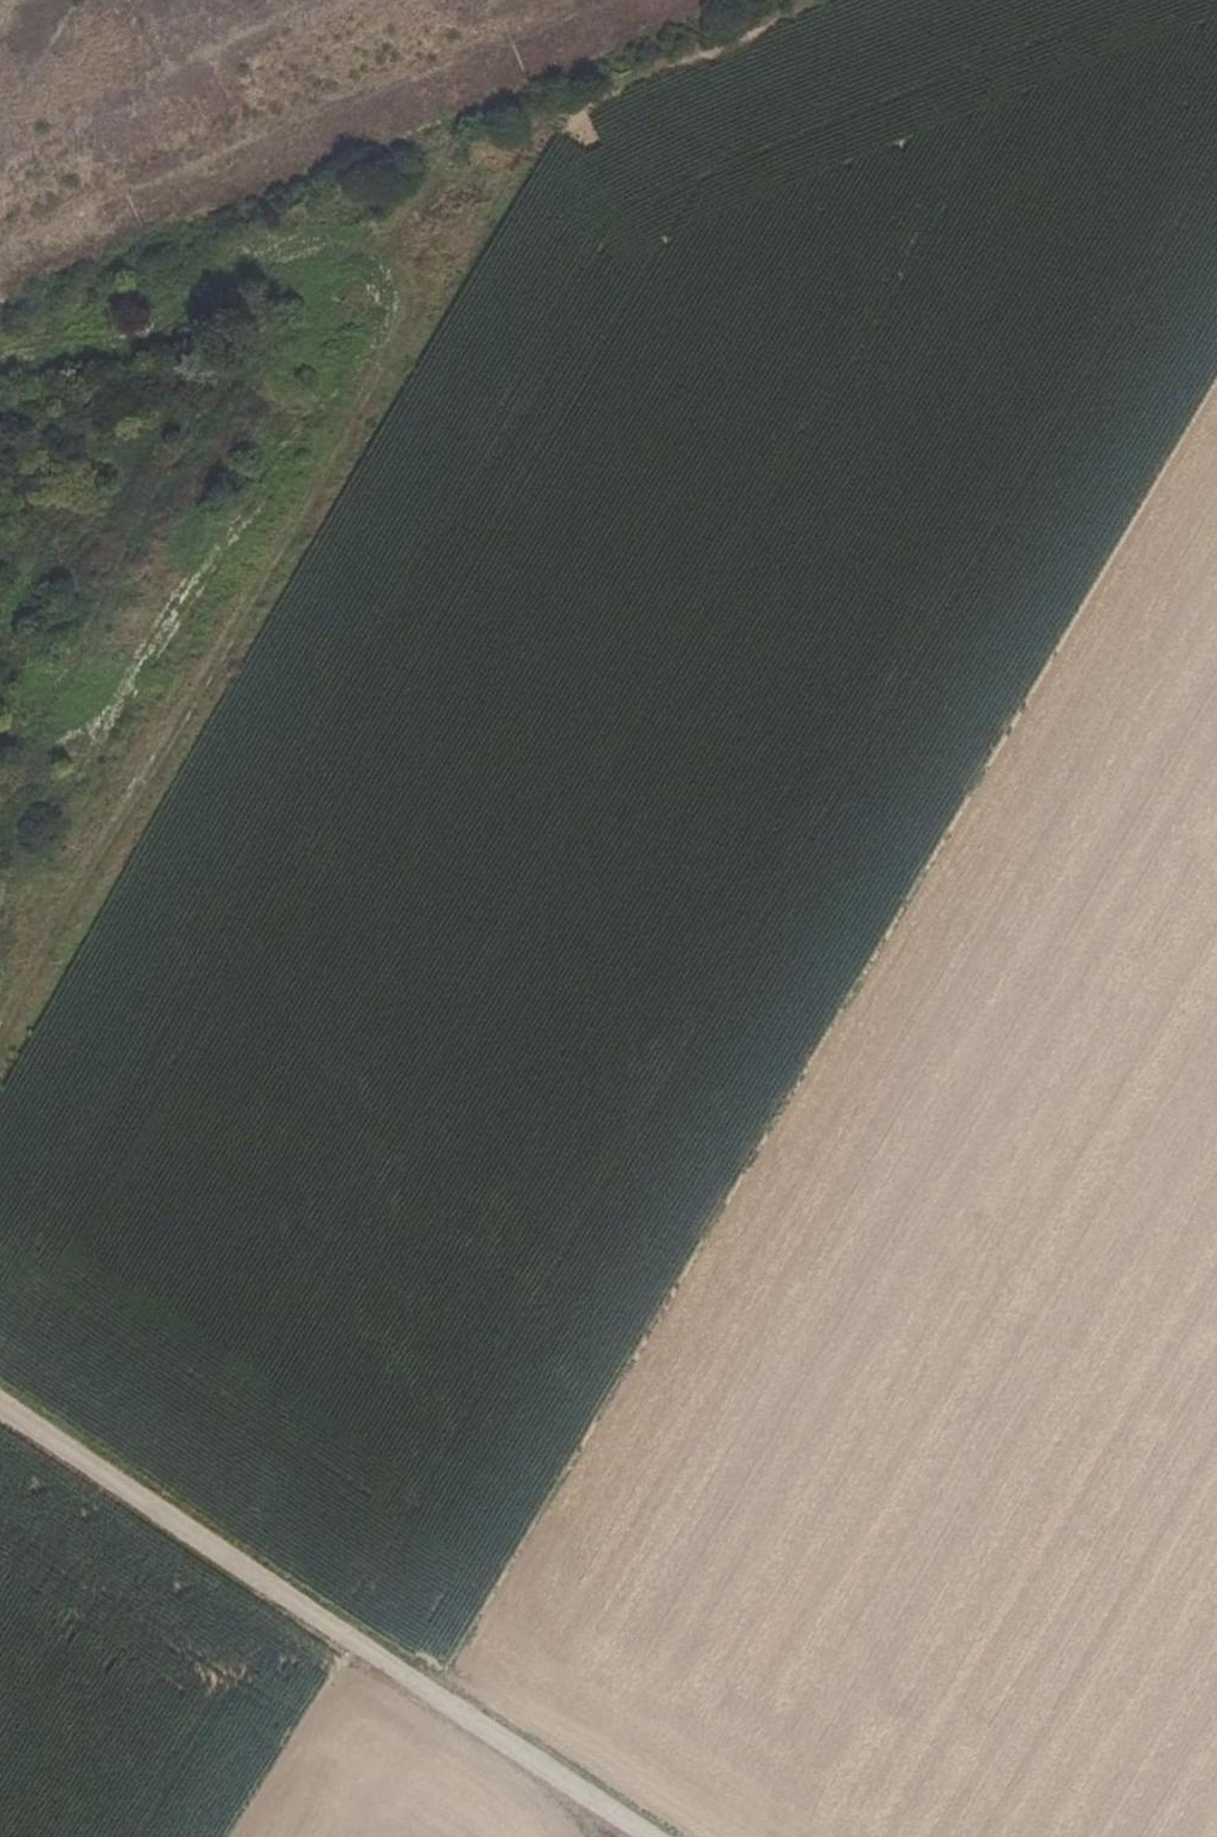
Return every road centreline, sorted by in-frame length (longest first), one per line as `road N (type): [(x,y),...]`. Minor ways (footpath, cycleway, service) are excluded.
road 1 (track): [(0,1015),(439,258)]
road 2 (track): [(636,1836),(0,1406)]

